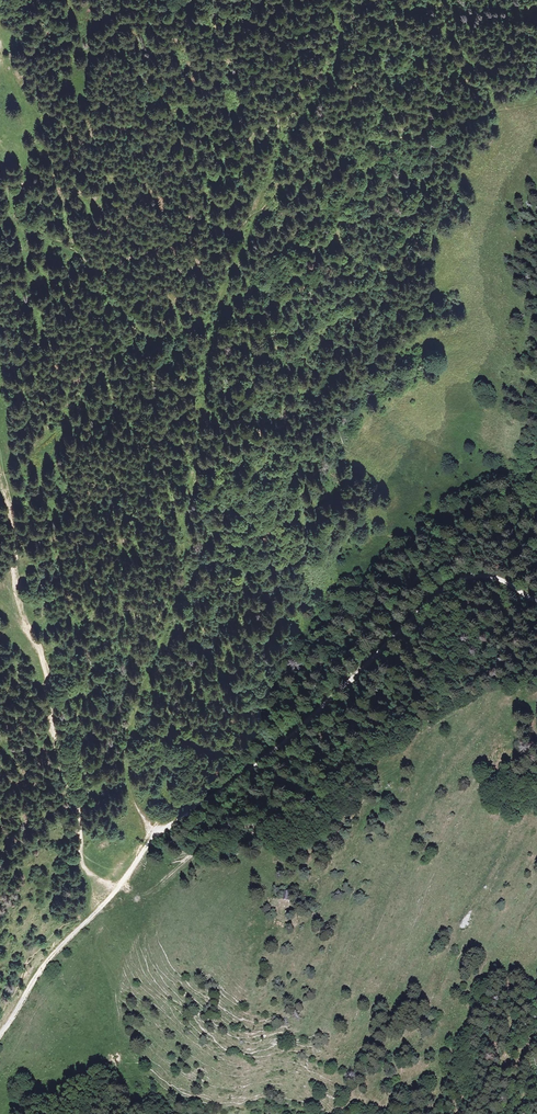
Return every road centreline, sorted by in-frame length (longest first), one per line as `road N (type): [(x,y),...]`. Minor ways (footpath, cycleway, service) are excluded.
road 1 (track): [(323,0),(332,16),(330,63),(269,154),(203,335),(198,474),(186,527),(192,559),(146,680),(130,747),(129,783),(154,835)]
road 2 (track): [(119,886),(150,891),(215,838),(262,833),(298,817),(348,788),(384,752),(405,751),(403,763),(350,804),(297,874)]
road 3 (track): [(154,835),(283,742),(458,580),(492,577),(536,600)]
road 4 (track): [(12,512),(15,593),(46,669),(78,808),(83,864),(119,886)]
road 5 (track): [(0,49),(24,107),(13,211),(23,235),(29,319),(0,368)]
road 6 (track): [(0,1035),(38,972),(119,886)]

